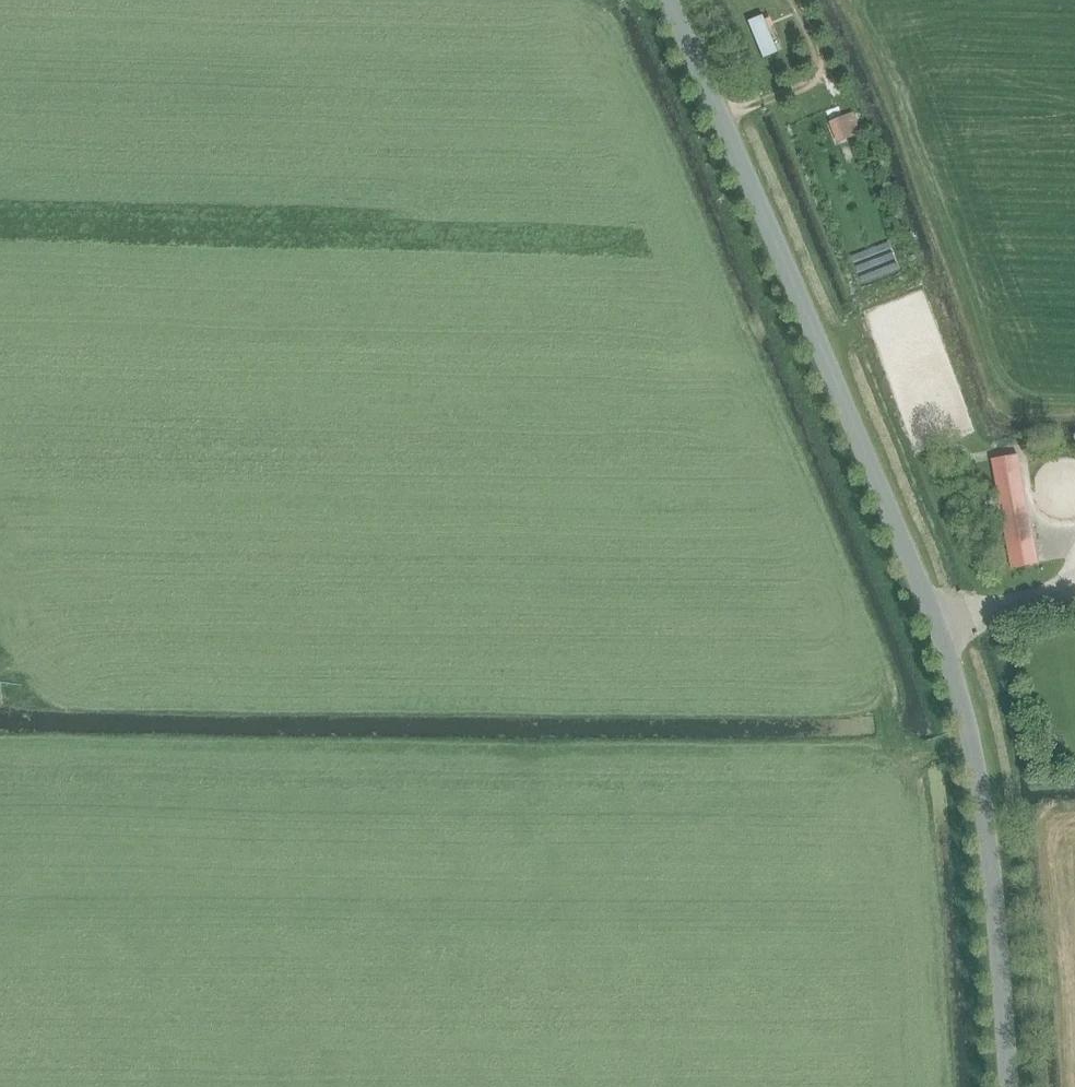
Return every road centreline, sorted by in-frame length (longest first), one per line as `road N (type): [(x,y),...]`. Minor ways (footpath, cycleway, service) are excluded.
road 1 (tertiary): [(1009,1086),(985,807),(950,662),(667,0)]

